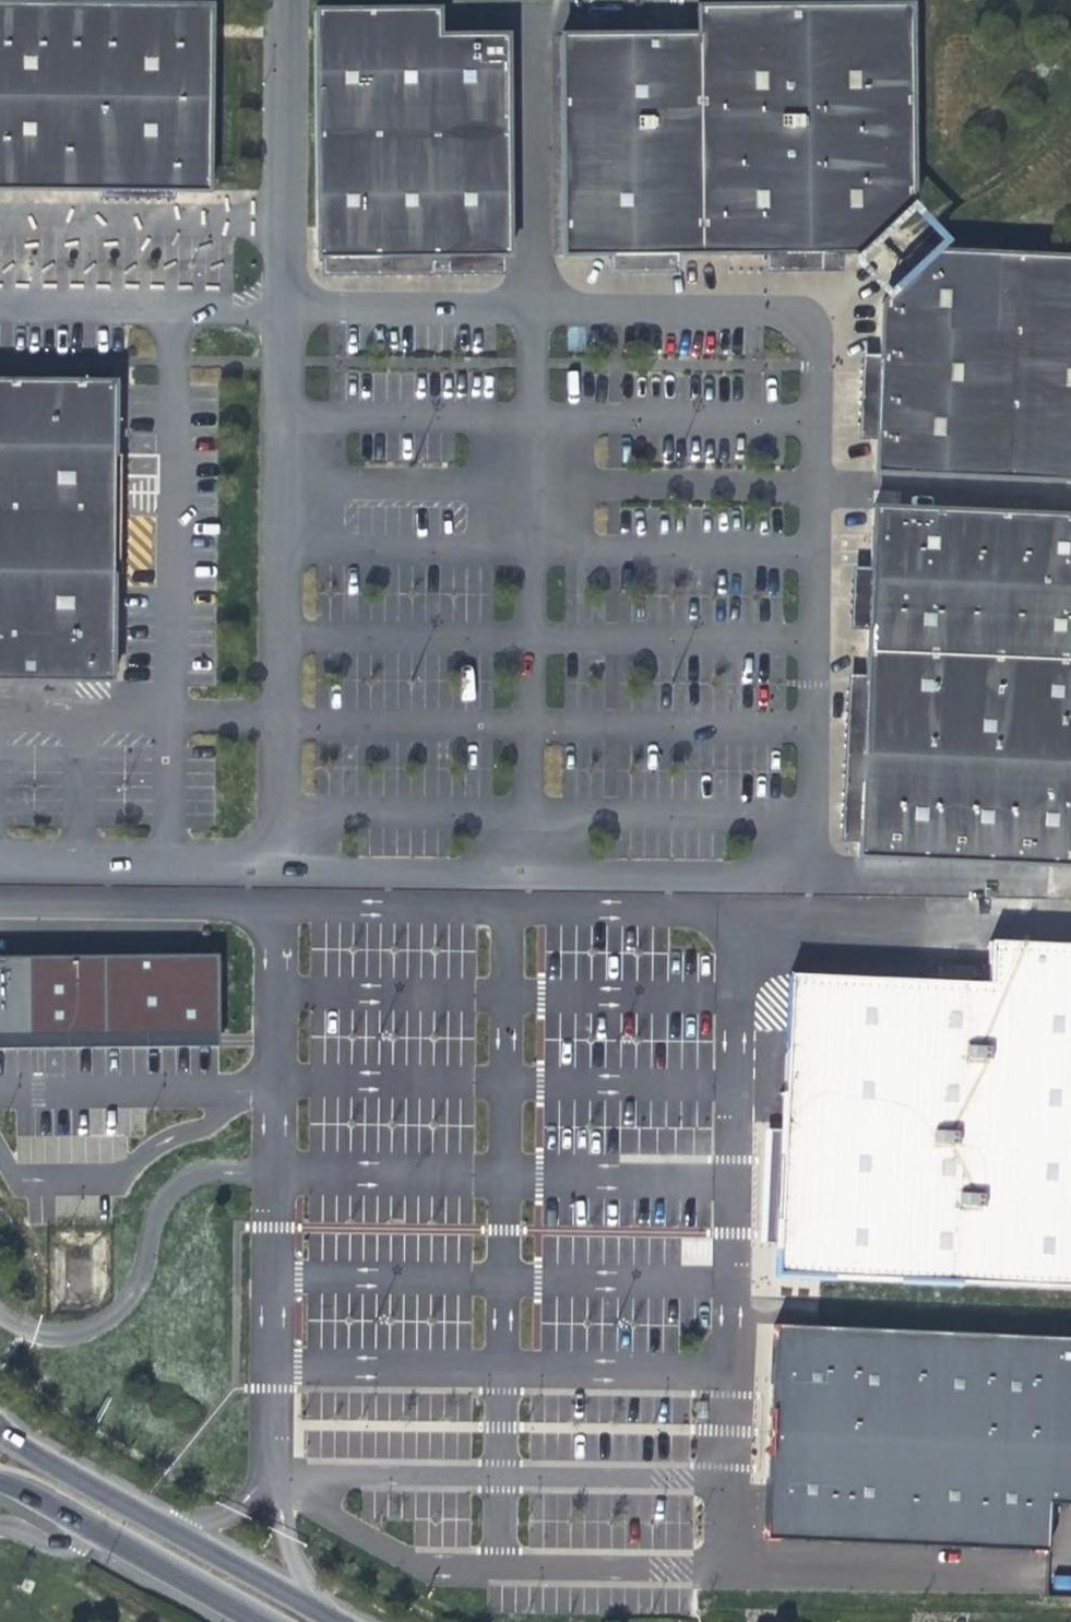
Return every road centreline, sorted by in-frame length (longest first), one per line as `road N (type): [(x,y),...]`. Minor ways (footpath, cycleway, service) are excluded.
road 1 (tertiary): [(336,1621),(0,1435)]
road 2 (tertiary): [(0,1485),(253,1621)]

